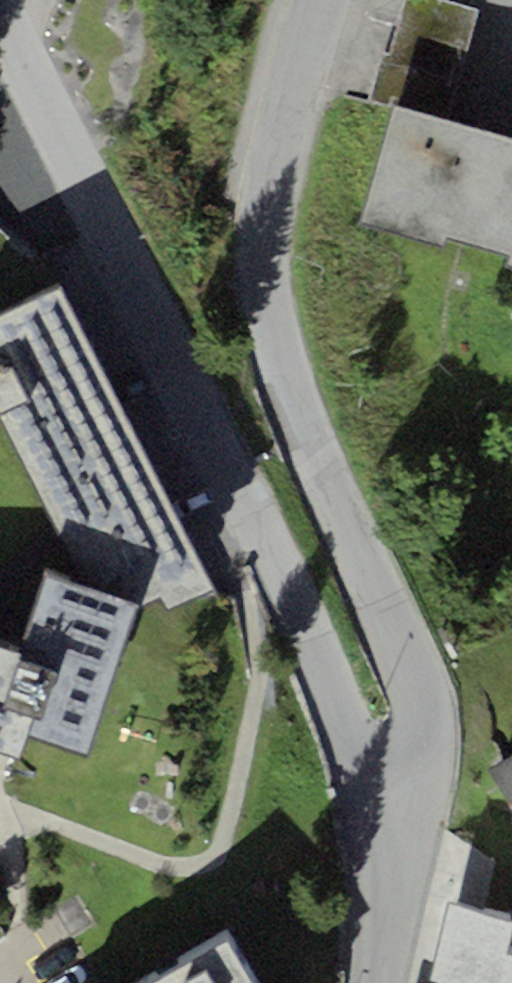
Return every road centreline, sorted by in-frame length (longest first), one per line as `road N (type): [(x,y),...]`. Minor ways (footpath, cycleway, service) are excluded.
road 1 (residential): [(369,785),(243,502),(0,17)]
road 2 (residential): [(313,0),(261,220),(261,274),(271,334),(417,710),(422,746),(405,770),(369,785)]
road 3 (residential): [(362,982),(380,857),(369,785)]

